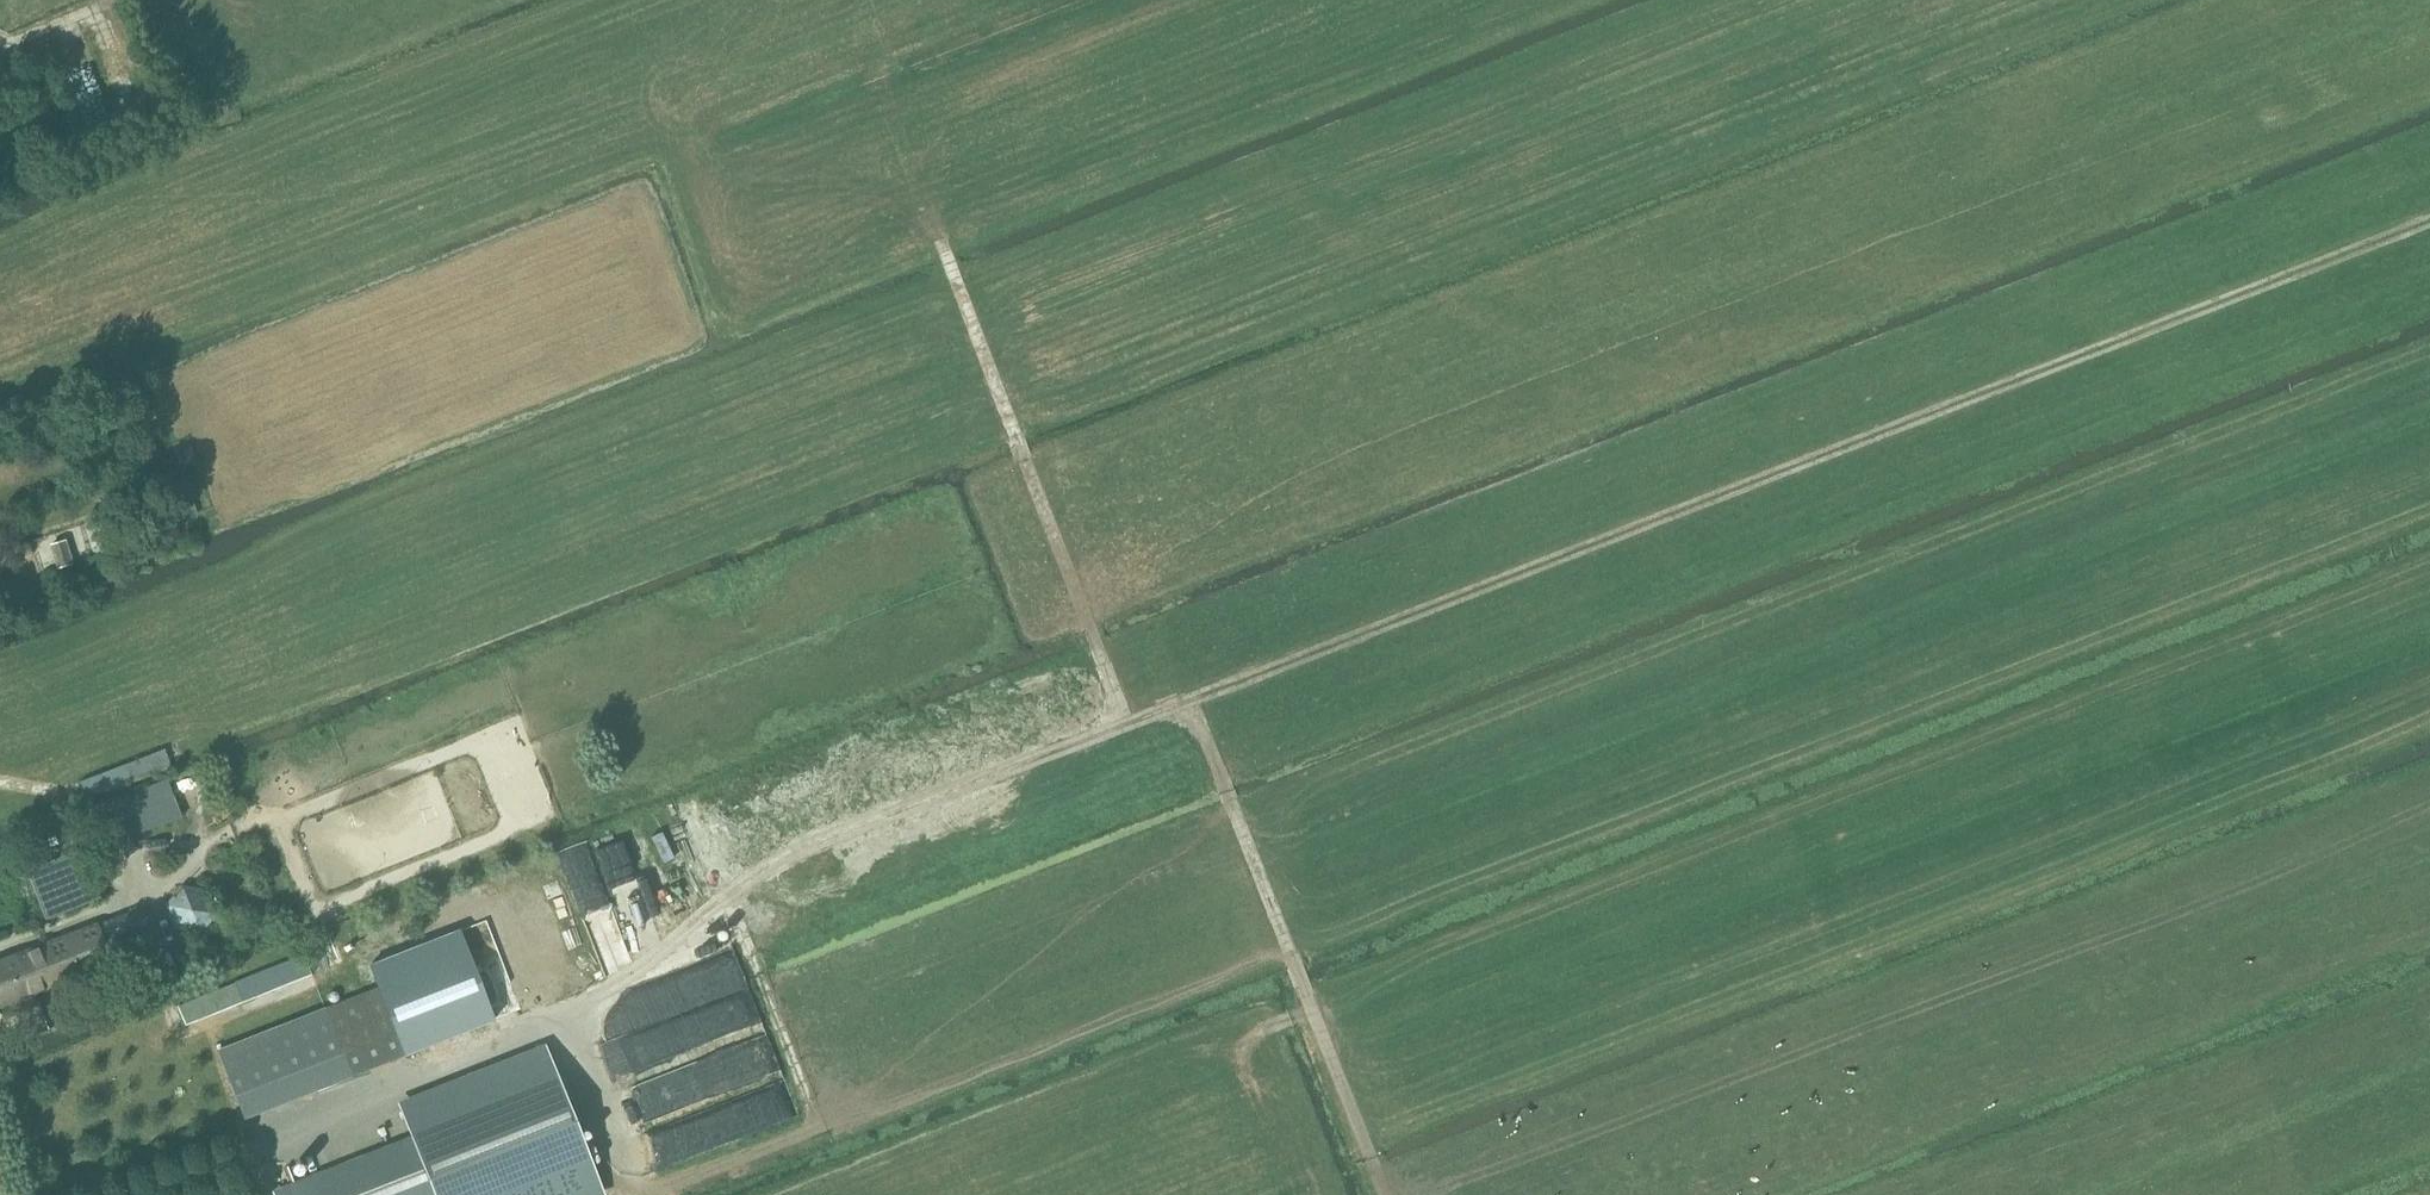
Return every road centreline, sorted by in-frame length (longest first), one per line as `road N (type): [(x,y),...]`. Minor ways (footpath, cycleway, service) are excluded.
road 1 (track): [(533,1027),(646,969),(778,858),(2429,221)]
road 2 (track): [(1127,724),(925,207),(910,106)]
road 3 (track): [(1186,701),(1211,744),(1388,1194)]

